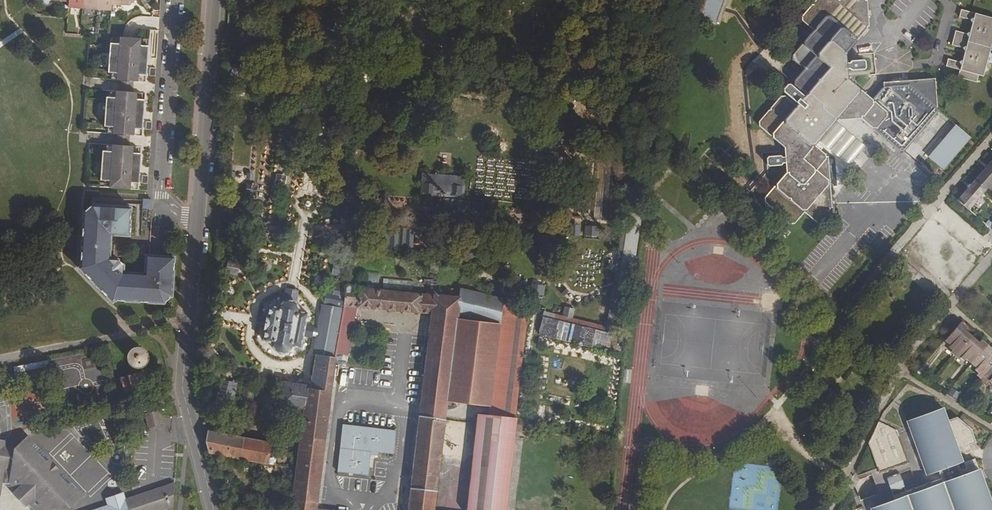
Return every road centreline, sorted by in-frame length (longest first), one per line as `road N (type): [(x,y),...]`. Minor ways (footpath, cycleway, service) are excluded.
road 1 (residential): [(198,220),(182,384),(214,509)]
road 2 (residential): [(175,0),(162,195),(170,210),(198,220)]
road 3 (residential): [(214,0),(198,220)]

